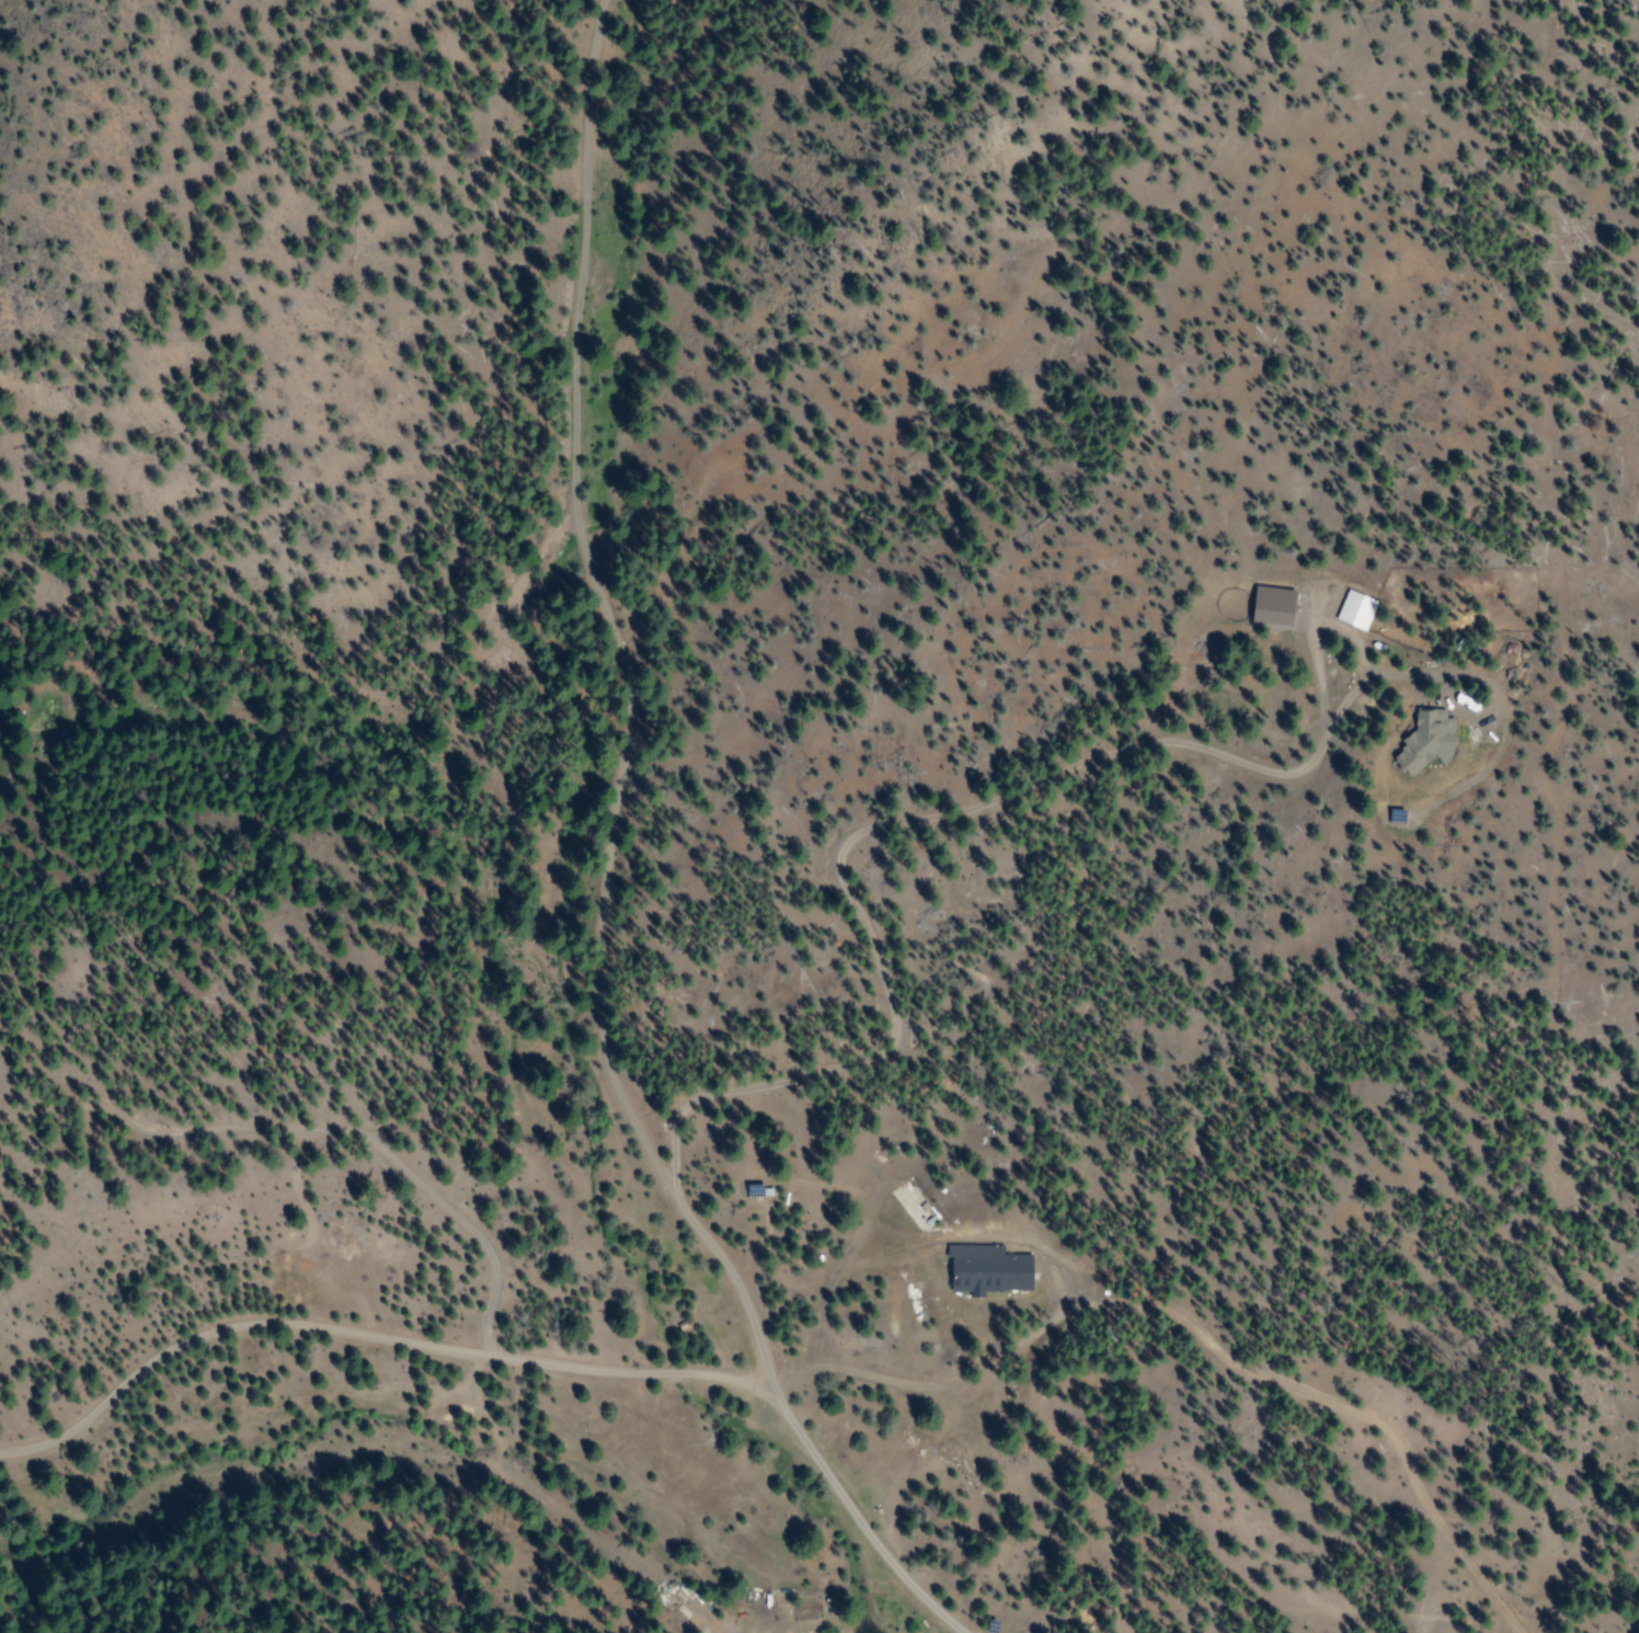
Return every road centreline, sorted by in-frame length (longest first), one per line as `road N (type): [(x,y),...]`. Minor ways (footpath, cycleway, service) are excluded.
road 1 (track): [(665,1386),(684,765),(566,589),(482,419),(494,150),(514,0)]
road 2 (residential): [(976,1632),(906,1544),(665,1386),(515,1360),(352,1373),(130,1439),(0,1429)]

